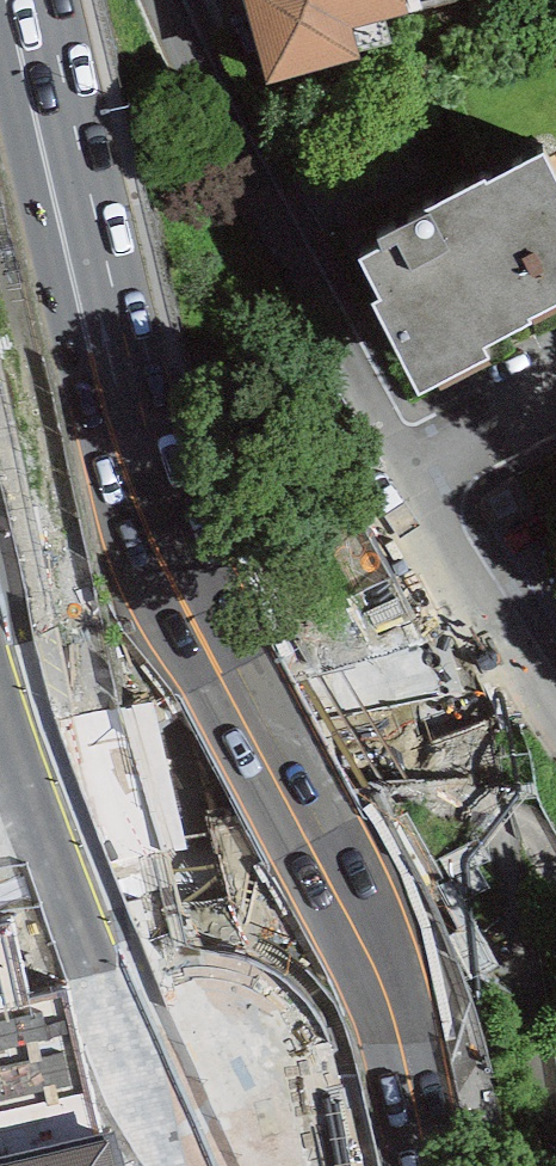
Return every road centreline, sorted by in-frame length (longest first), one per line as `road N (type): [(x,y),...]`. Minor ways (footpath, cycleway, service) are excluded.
road 1 (primary): [(27,0),(147,495),(210,651),(309,819),(363,935),(389,1001),(431,1165)]
road 2 (residential): [(165,0),(423,487)]
road 3 (residential): [(423,487),(555,715)]
road 4 (residential): [(423,487),(555,418)]

